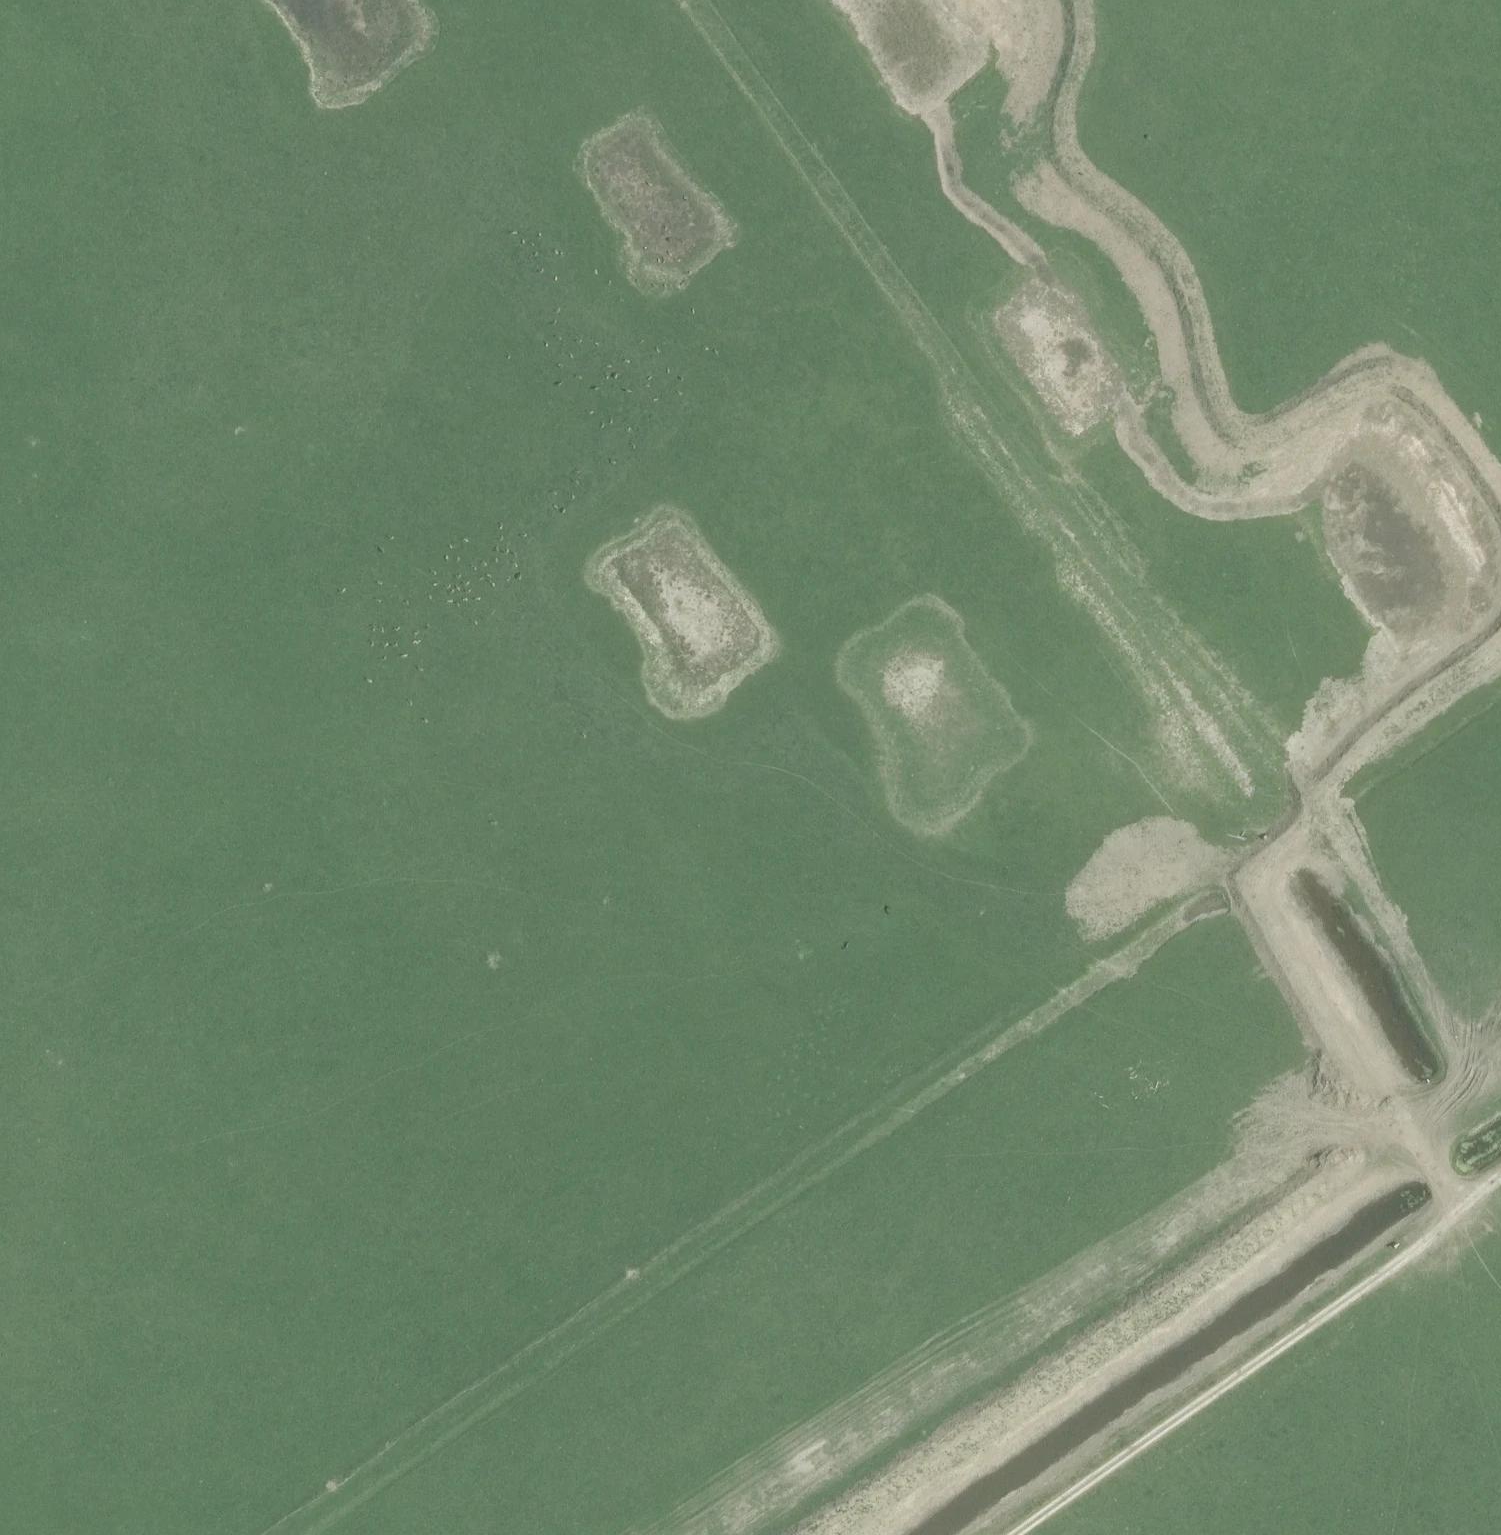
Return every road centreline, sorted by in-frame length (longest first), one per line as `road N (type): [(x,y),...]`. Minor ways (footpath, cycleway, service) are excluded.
road 1 (track): [(1500,1174),(1016,1534)]

